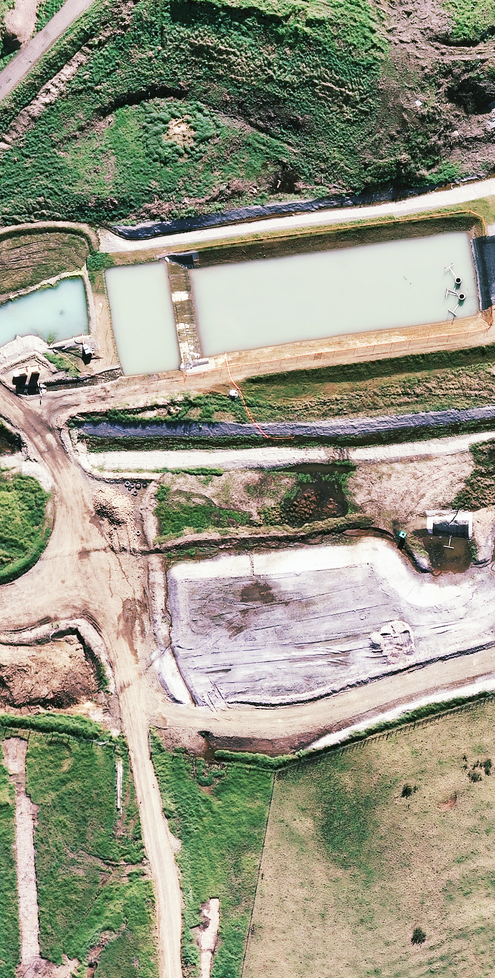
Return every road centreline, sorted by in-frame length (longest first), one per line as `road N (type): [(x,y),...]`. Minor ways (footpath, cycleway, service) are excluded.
road 1 (unknown): [(0,440),(22,461),(86,674),(109,977)]
road 2 (motorway): [(494,31),(0,126)]
road 3 (track): [(169,977),(118,553)]
road 4 (motorway): [(0,64),(364,0)]
road 5 (track): [(118,553),(68,462),(0,394)]
road 6 (track): [(0,601),(118,553)]

